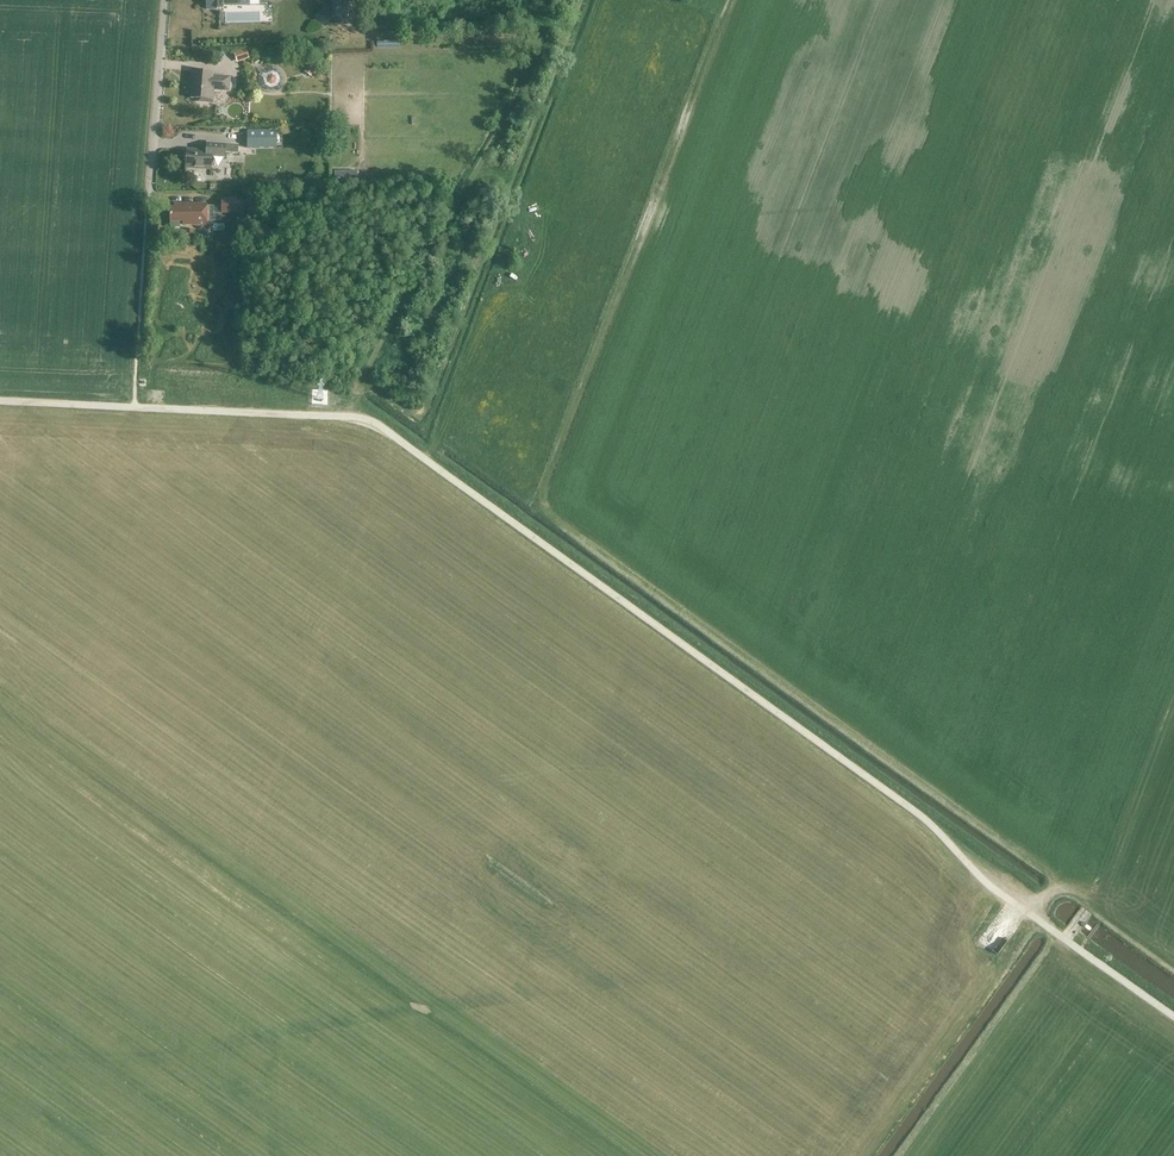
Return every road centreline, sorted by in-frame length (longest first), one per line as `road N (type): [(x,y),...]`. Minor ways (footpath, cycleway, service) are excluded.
road 1 (residential): [(149,188),(165,0)]

